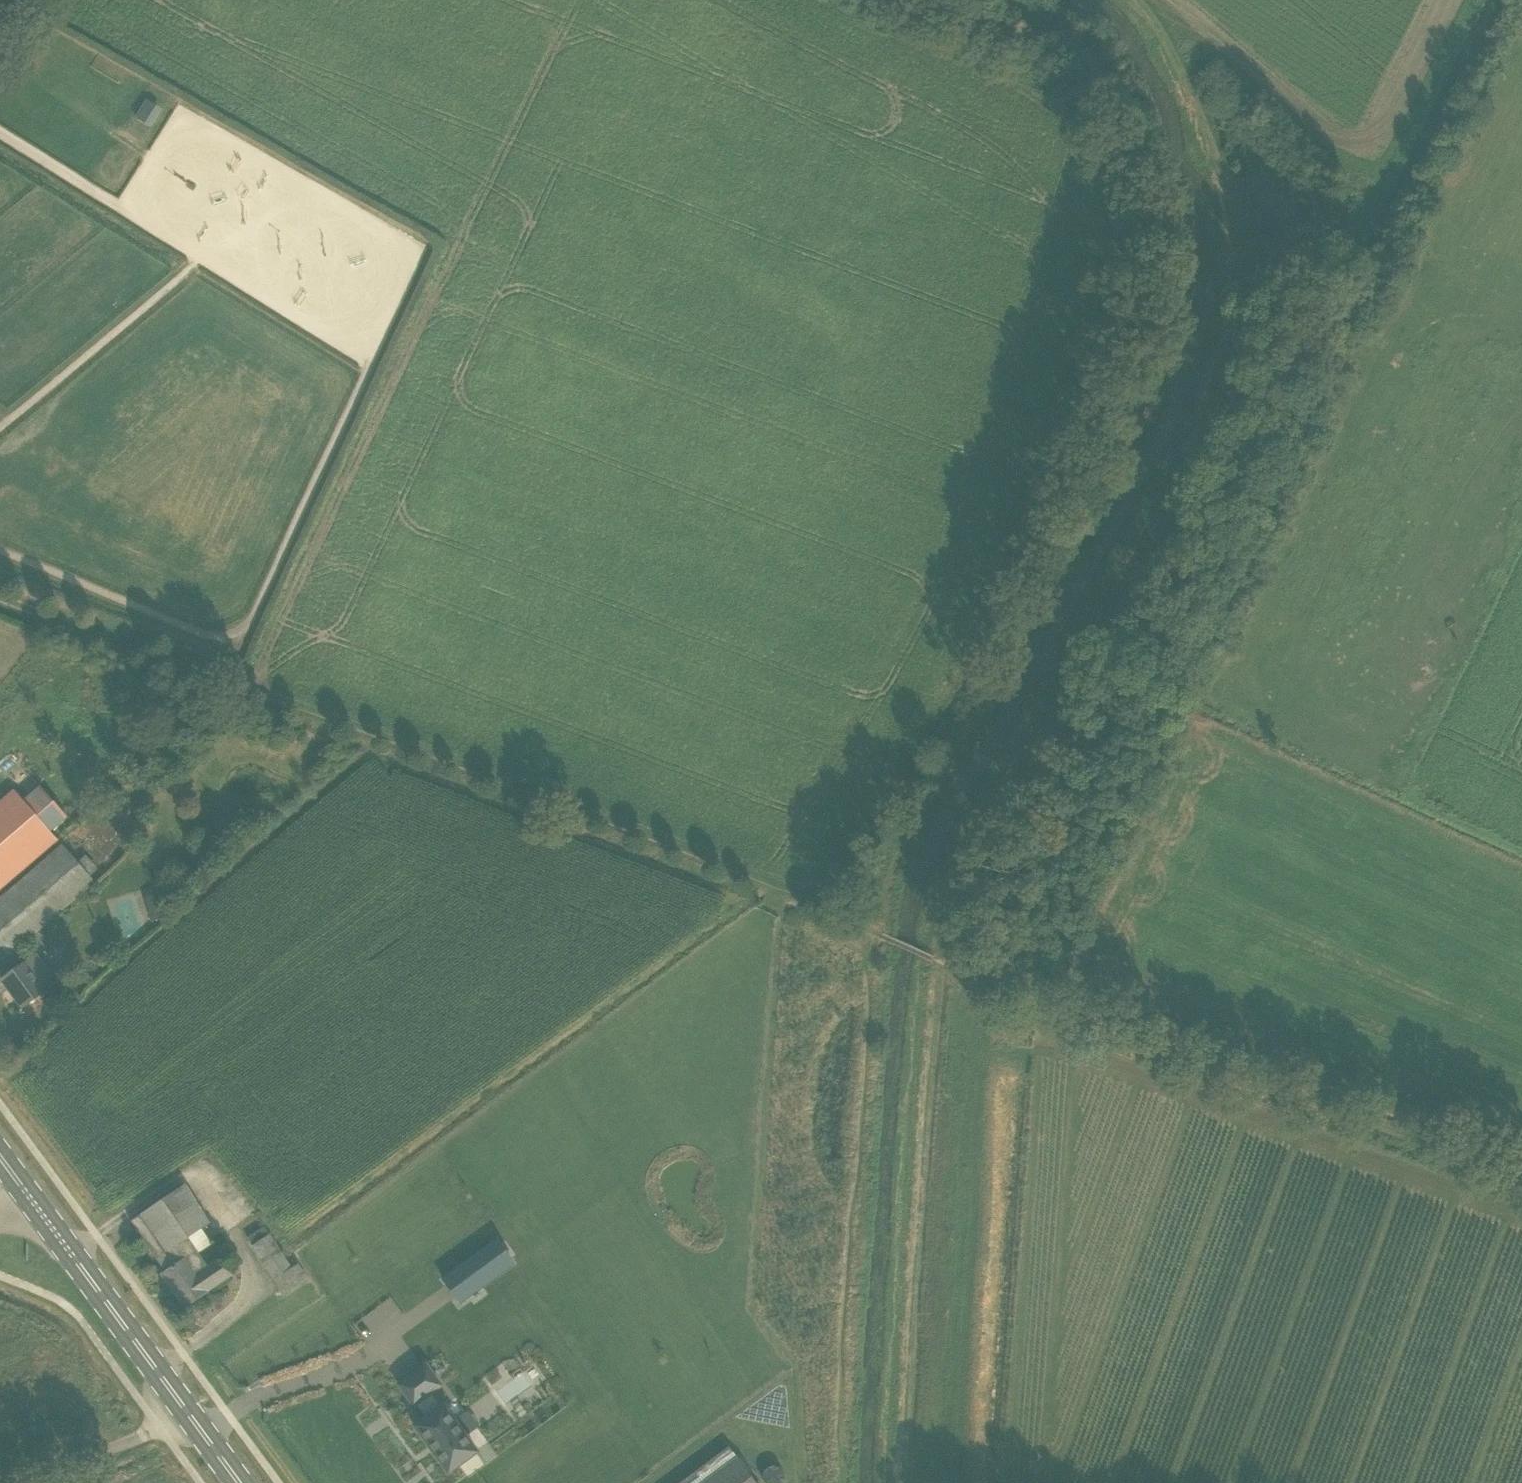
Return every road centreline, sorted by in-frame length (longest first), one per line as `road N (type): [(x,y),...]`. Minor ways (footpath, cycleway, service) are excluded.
road 1 (track): [(879,933),(434,756),(0,598)]
road 2 (track): [(1521,1169),(946,965)]
road 3 (secondary): [(185,1408),(0,1156)]
road 4 (unclassified): [(11,1482),(143,1437),(185,1408)]

